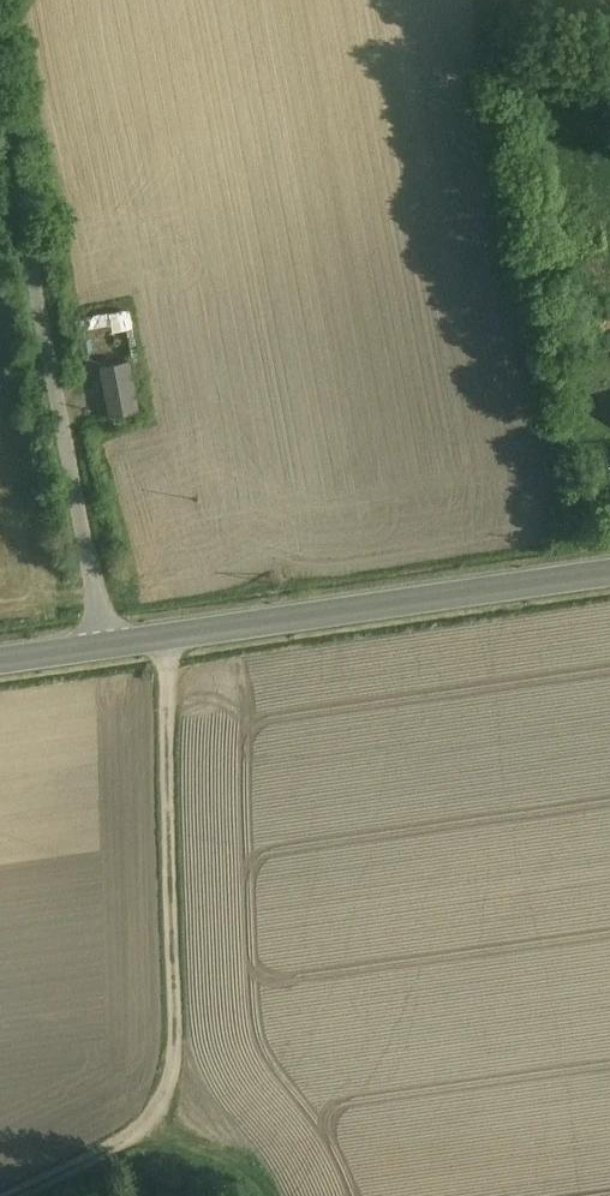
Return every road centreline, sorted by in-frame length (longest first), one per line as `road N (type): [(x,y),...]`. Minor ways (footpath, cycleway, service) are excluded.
road 1 (track): [(165,636),(176,1062),(158,1115),(135,1138),(17,1195)]
road 2 (unclassified): [(0,81),(109,643)]
road 3 (secondary): [(609,574),(109,643)]
road 4 (track): [(143,1130),(241,1167),(268,1195)]

